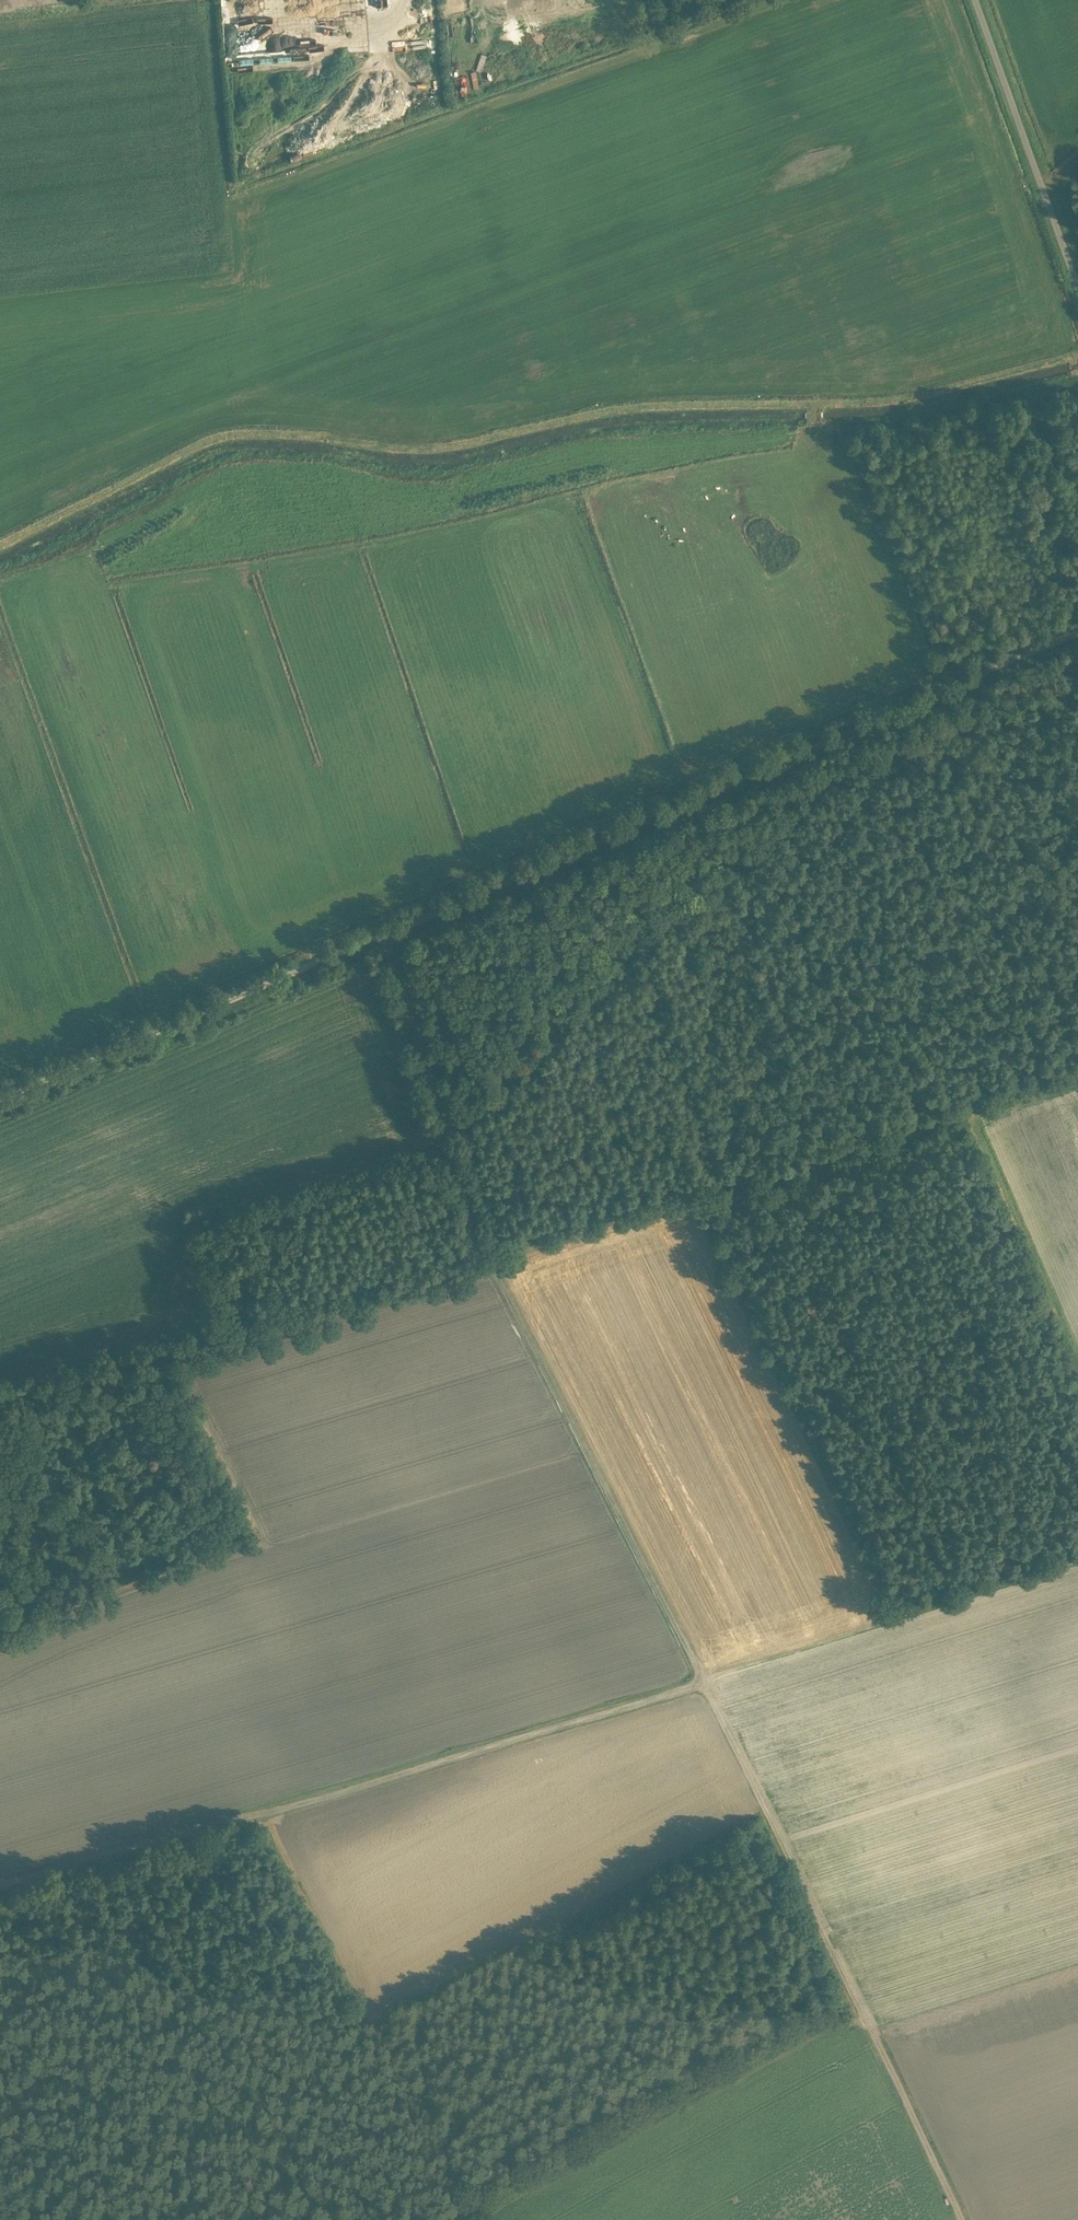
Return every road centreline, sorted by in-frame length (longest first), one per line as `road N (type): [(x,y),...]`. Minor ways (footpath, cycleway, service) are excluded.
road 1 (track): [(1077,638),(389,936)]
road 2 (track): [(704,1681),(277,1812),(0,1883)]
road 3 (track): [(1077,1086),(493,1263)]
road 4 (track): [(704,1681),(960,2219)]
road 5 (track): [(776,0),(236,197)]
road 6 (track): [(493,1263),(704,1681)]
road 7 (track): [(389,936),(0,1105)]
road 8 (track): [(1077,1566),(704,1681)]
road 9 (track): [(389,936),(467,1205),(493,1263)]
road 10 (unclassified): [(1077,275),(977,0)]

